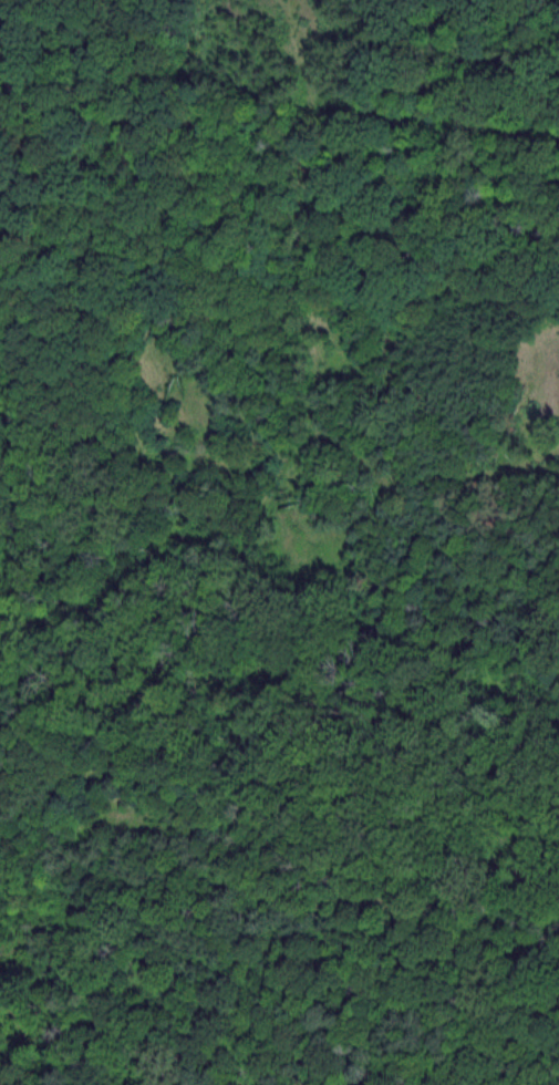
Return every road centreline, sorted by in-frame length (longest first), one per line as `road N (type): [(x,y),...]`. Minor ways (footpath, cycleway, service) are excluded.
road 1 (residential): [(558,473),(408,486),(321,428),(301,239),(309,124),(292,0)]

